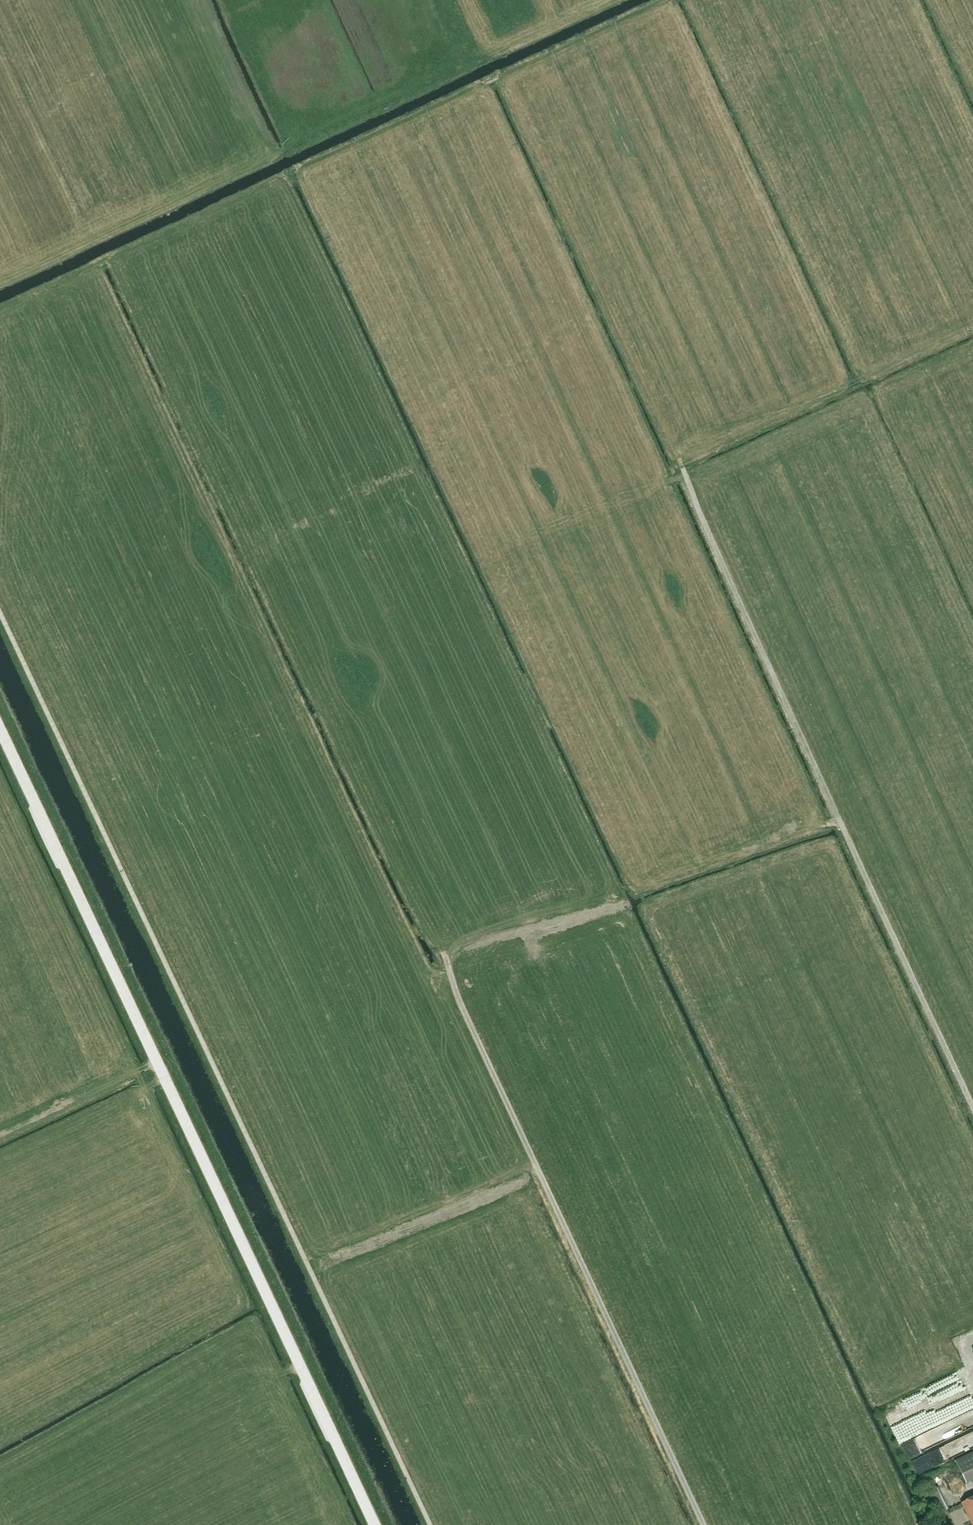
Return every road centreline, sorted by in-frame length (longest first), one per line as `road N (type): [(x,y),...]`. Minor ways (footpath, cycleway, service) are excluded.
road 1 (tertiary): [(375,1524),(0,730)]

